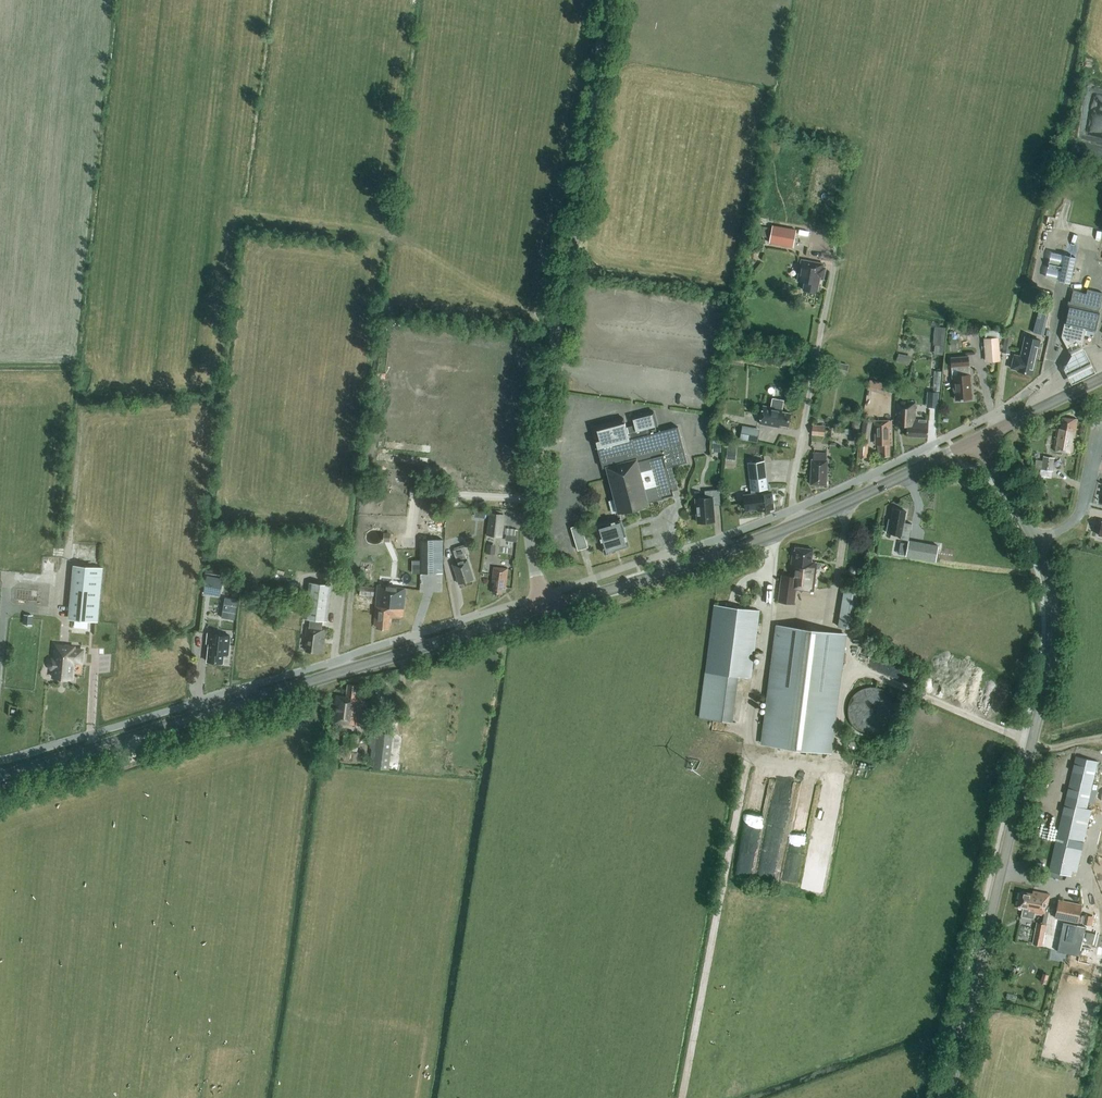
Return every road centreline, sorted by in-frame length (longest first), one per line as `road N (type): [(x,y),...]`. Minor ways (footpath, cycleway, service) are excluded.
road 1 (unclassified): [(545,609),(528,510),(610,0)]
road 2 (tertiary): [(0,776),(545,609)]
road 3 (tertiary): [(948,1097),(1046,663),(1051,614),(1035,542)]
road 4 (tertiary): [(545,609),(777,532),(979,439)]
road 5 (unclassified): [(1035,542),(1081,509),(1101,417)]
road 6 (tertiary): [(979,439),(1101,379)]

